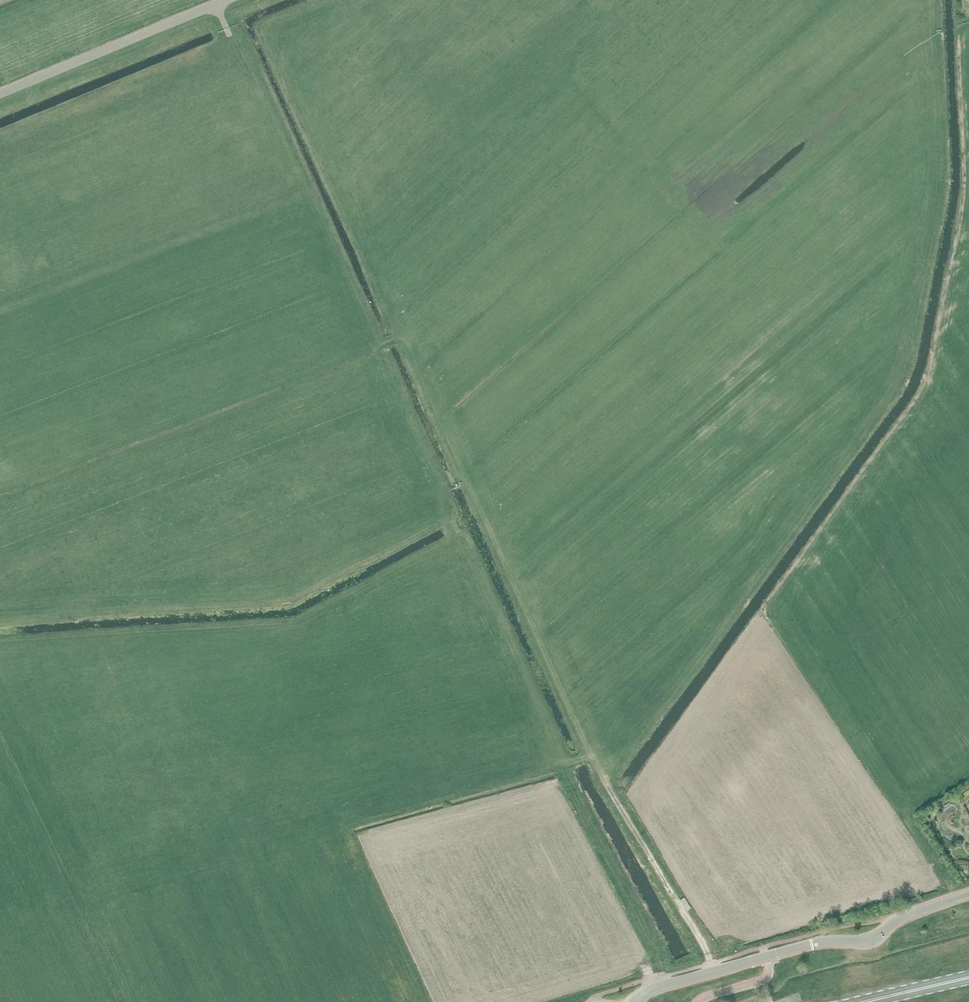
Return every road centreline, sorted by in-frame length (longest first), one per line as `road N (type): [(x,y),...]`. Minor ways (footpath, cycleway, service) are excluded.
road 1 (tertiary): [(903,917),(870,940),(812,944),(652,988),(634,1001)]
road 2 (unclassified): [(0,93),(225,0)]
road 3 (track): [(603,779),(713,971)]

